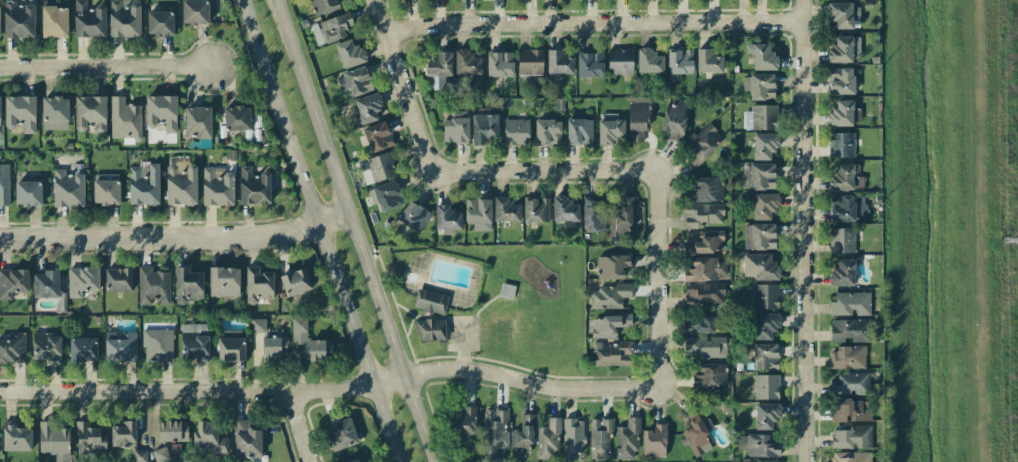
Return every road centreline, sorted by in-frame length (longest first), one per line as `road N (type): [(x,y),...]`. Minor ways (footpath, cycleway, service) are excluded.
road 1 (residential): [(0,392),(344,389),(459,367),(564,386),(664,384)]
road 2 (secondary): [(241,0),(398,461)]
road 3 (secondary): [(431,461),(274,0)]
road 4 (residential): [(809,0),(812,461)]
road 5 (residential): [(385,32),(454,24),(809,20)]
road 6 (residential): [(0,239),(260,237),(346,214)]
road 7 (residential): [(663,211),(662,168),(432,173)]
road 8 (residential): [(0,67),(213,65)]
road 9 (residential): [(432,173),(374,0)]
road 10 (residential): [(664,384),(663,211)]

